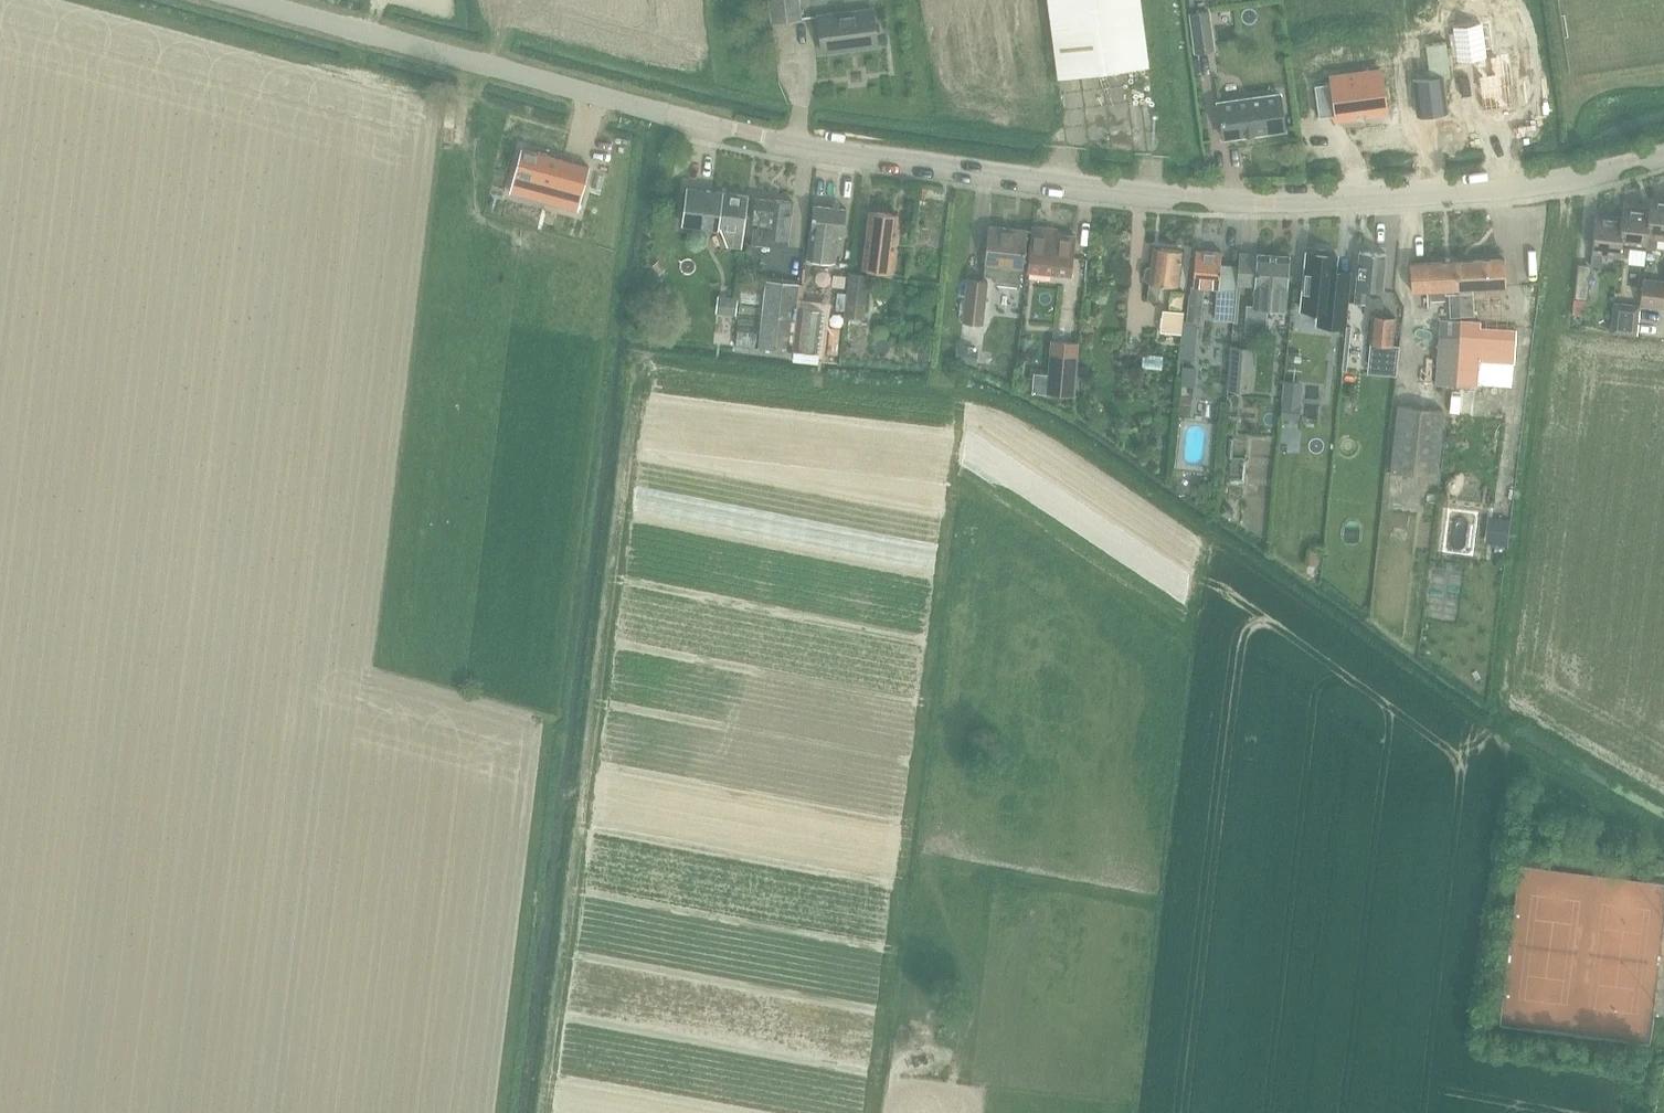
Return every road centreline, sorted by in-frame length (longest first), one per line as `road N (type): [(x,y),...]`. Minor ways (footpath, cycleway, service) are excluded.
road 1 (residential): [(1663,152),(1556,179),(1351,198),(1097,190),(846,153),(658,113)]
road 2 (unclassified): [(658,113),(269,0)]

